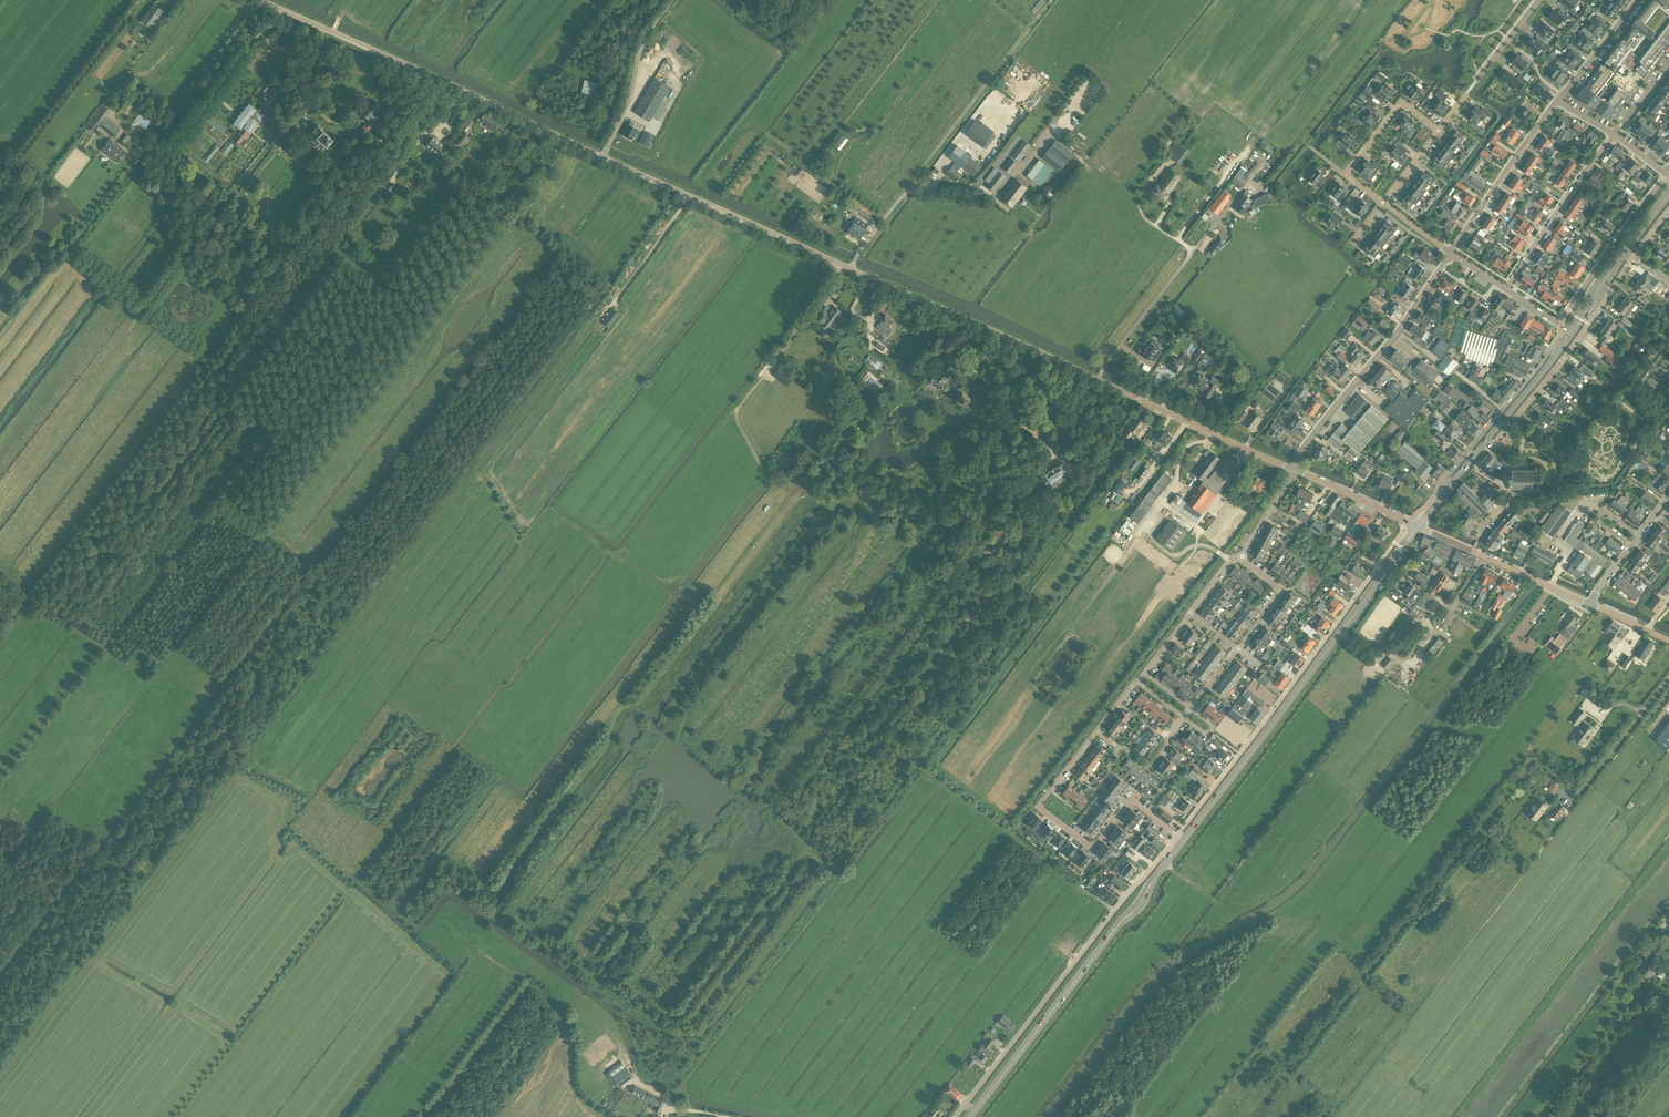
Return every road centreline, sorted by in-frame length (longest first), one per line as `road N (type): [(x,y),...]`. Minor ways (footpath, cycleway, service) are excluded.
road 1 (track): [(349,589),(350,610),(310,634),(300,657),(281,669),(264,719),(201,781),(165,828),(152,861),(119,840),(246,666),(325,599),(332,583),(324,567),(429,434),(449,433),(444,414),(547,280),(573,274),(586,261),(577,241),(549,223),(595,153)]
road 2 (tertiary): [(1294,470),(603,157)]
road 3 (track): [(0,638),(435,77)]
road 4 (track): [(964,516),(953,531),(973,551),(963,566),(916,549),(891,624),(859,639),(827,670),(801,663),(754,727),(686,742),(682,706)]
road 5 (track): [(194,717),(231,751),(238,769),(255,763),(484,470)]
road 6 (track): [(570,274),(588,302),(445,490),(360,590),(332,583)]
road 7 (tertiary): [(603,157),(262,0)]
road 8 (unclassified): [(1171,845),(1379,566),(1385,570)]
road 9 (track): [(682,706),(834,505),(862,508),(919,548)]
road 10 (primary): [(1176,849),(1385,570)]
road 11 (unclassified): [(955,1116),(1171,845)]
road 12 (residential): [(1174,833),(1131,799),(1092,849),(1039,806),(1138,682)]
road 13 (track): [(688,195),(484,470)]
road 14 (primary): [(968,1116),(1176,849)]
road 15 (track): [(262,0),(65,255)]
road 16 (track): [(752,728),(795,756),(951,566)]
road 17 (residential): [(1294,470),(1450,253)]
road 18 (track): [(777,485),(765,475),(738,409),(843,265)]
road 19 (residential): [(1484,445),(1495,443),(1563,360),(1634,255)]
road 20 (track): [(905,193),(1052,0)]
road 21 (track): [(0,179),(138,0)]
road 22 (track): [(1533,1116),(1613,1010),(1622,980),(1656,933)]
road 23 (track): [(1340,632),(1371,654),(1394,651),(1440,605),(1452,607),(1487,557)]
road 24 (residential): [(1552,349),(1438,491),(1441,497)]
road 25 (residential): [(1505,289),(1614,135)]
road 26 (residential): [(1450,253),(1557,102)]
road 27 (residential): [(1561,325),(1665,174)]
road 28 (unclassified): [(609,143),(645,39),(672,0)]
road 29 (track): [(17,616),(79,631),(148,681)]
road 30 (tertiary): [(1419,526),(1294,470)]
road 31 (residential): [(1351,179),(1350,168),(1400,106),(1438,131)]
road 32 (residential): [(1557,102),(1639,0)]
road 33 (tertiary): [(1590,604),(1474,550)]
road 34 (residential): [(1242,556),(1281,591),(1238,648)]

